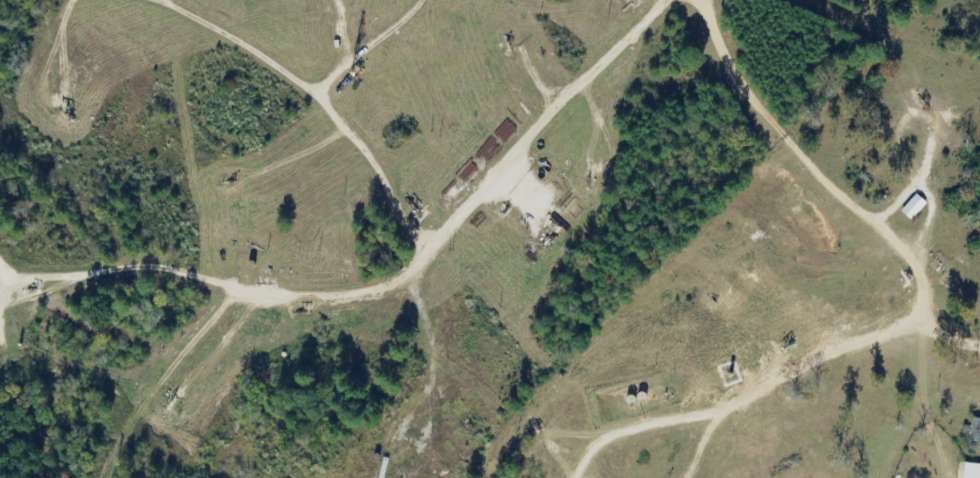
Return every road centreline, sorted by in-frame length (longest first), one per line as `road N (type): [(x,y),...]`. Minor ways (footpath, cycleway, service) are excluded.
road 1 (residential): [(688,0),(468,206),(428,201),(364,106),(364,71),(428,0)]
road 2 (residential): [(979,307),(681,11)]
road 3 (residential): [(720,477),(745,417),(794,380),(963,290)]
road 4 (residential): [(106,0),(219,26),(296,56),(364,106)]
road 5 (residential): [(419,445),(434,412),(432,379),(406,326),(406,301),(468,206)]

